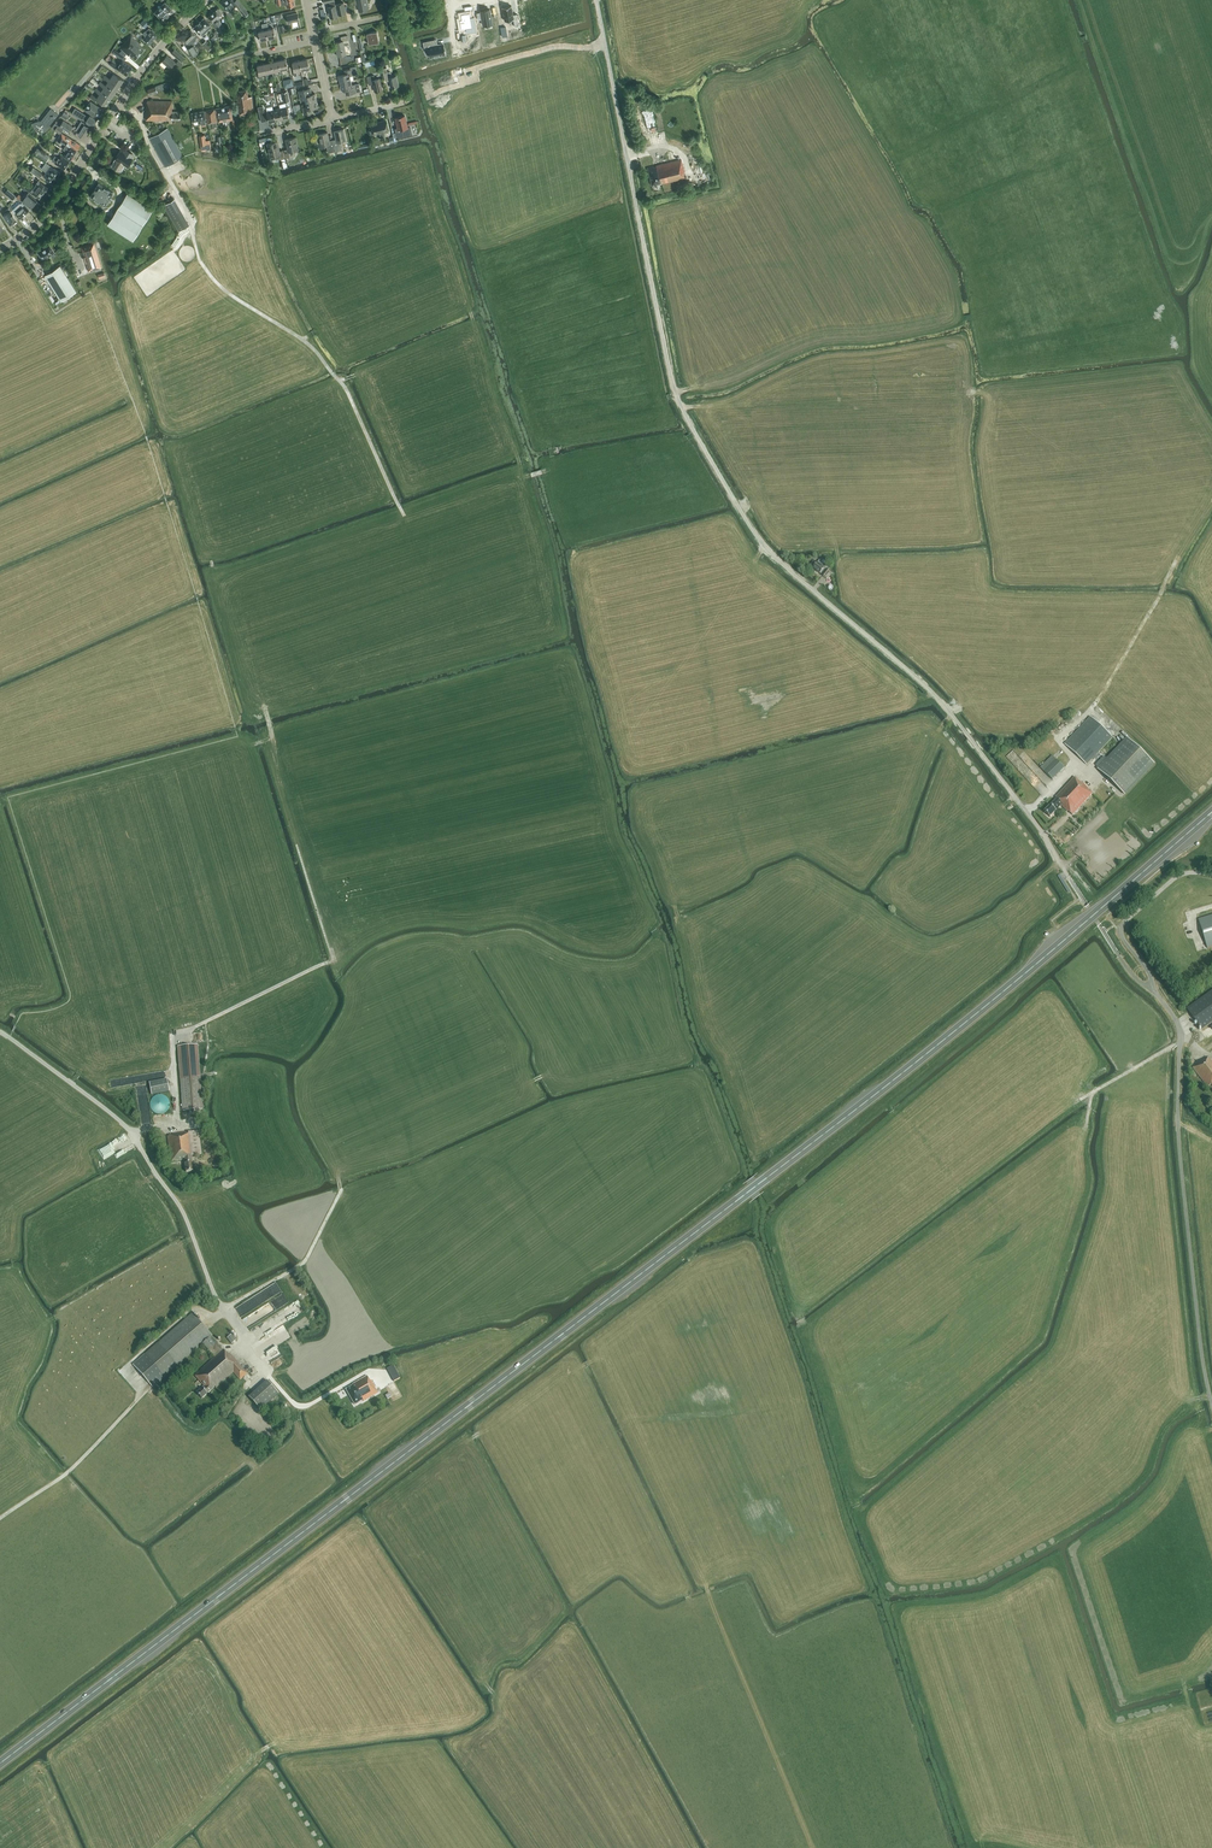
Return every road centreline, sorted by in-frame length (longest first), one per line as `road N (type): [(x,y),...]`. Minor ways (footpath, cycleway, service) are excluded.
road 1 (trunk): [(0,1763),(867,1101),(1211,812)]
road 2 (unclassified): [(1062,867),(945,705),(758,537),(685,413),(597,0)]
road 3 (unclassified): [(1211,1397),(1180,1158),(1178,1029),(1120,932),(1176,877),(1211,874)]
road 4 (track): [(0,1521),(69,1471),(135,1402),(145,1390),(124,1369),(193,1309),(215,1316),(305,1262),(341,1191),(337,1175)]
road 5 (track): [(406,517),(348,391),(313,349),(208,272),(183,201),(137,115),(121,103)]
road 6 (unclassified): [(267,1374),(216,1298),(183,1212),(132,1134),(0,1032)]
road 7 (tertiary): [(0,250),(55,204),(149,63),(208,0)]
road 8 (track): [(1083,765),(1060,740),(1093,709),(1178,559)]
road 9 (track): [(330,949),(291,826)]

